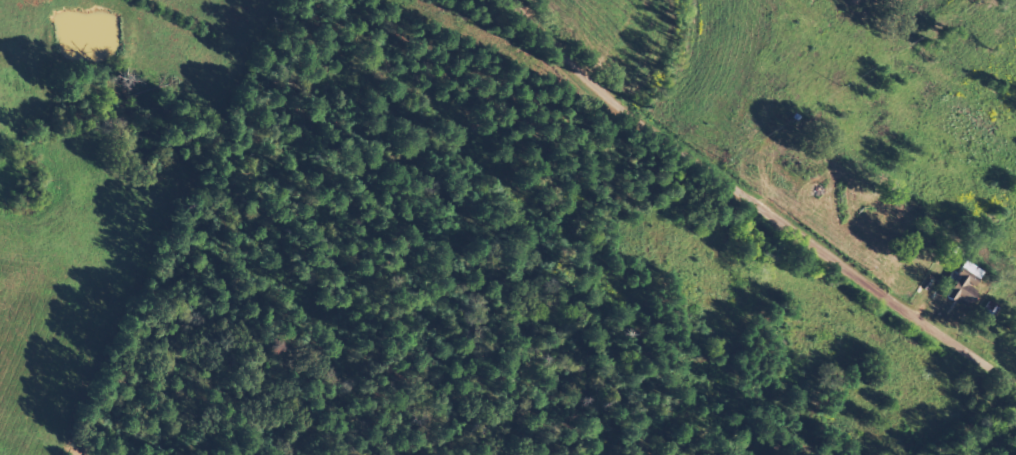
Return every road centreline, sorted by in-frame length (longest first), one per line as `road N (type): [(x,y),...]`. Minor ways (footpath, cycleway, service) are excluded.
road 1 (residential): [(1015,419),(875,314),(669,184),(559,83),(492,0)]

